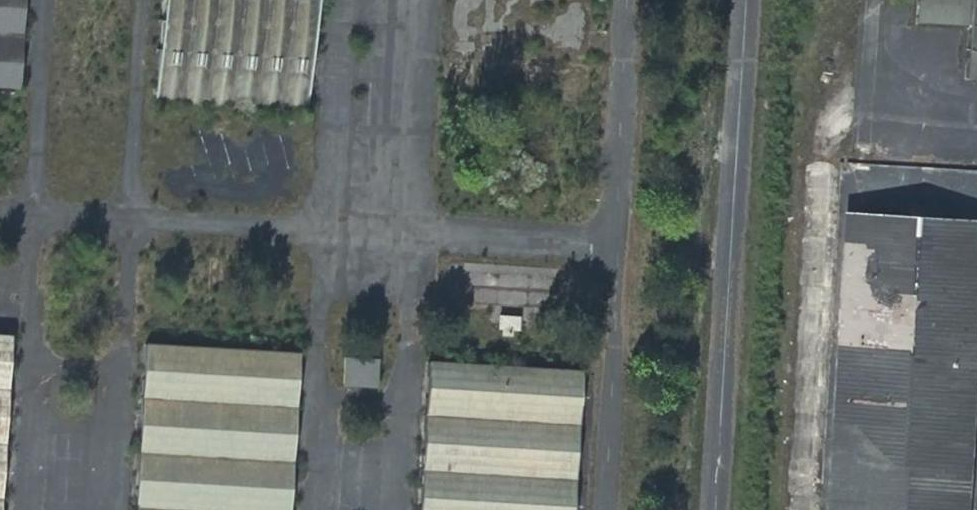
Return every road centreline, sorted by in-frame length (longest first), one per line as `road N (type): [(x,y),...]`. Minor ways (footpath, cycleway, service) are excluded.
road 1 (unclassified): [(717,509),(745,0)]

